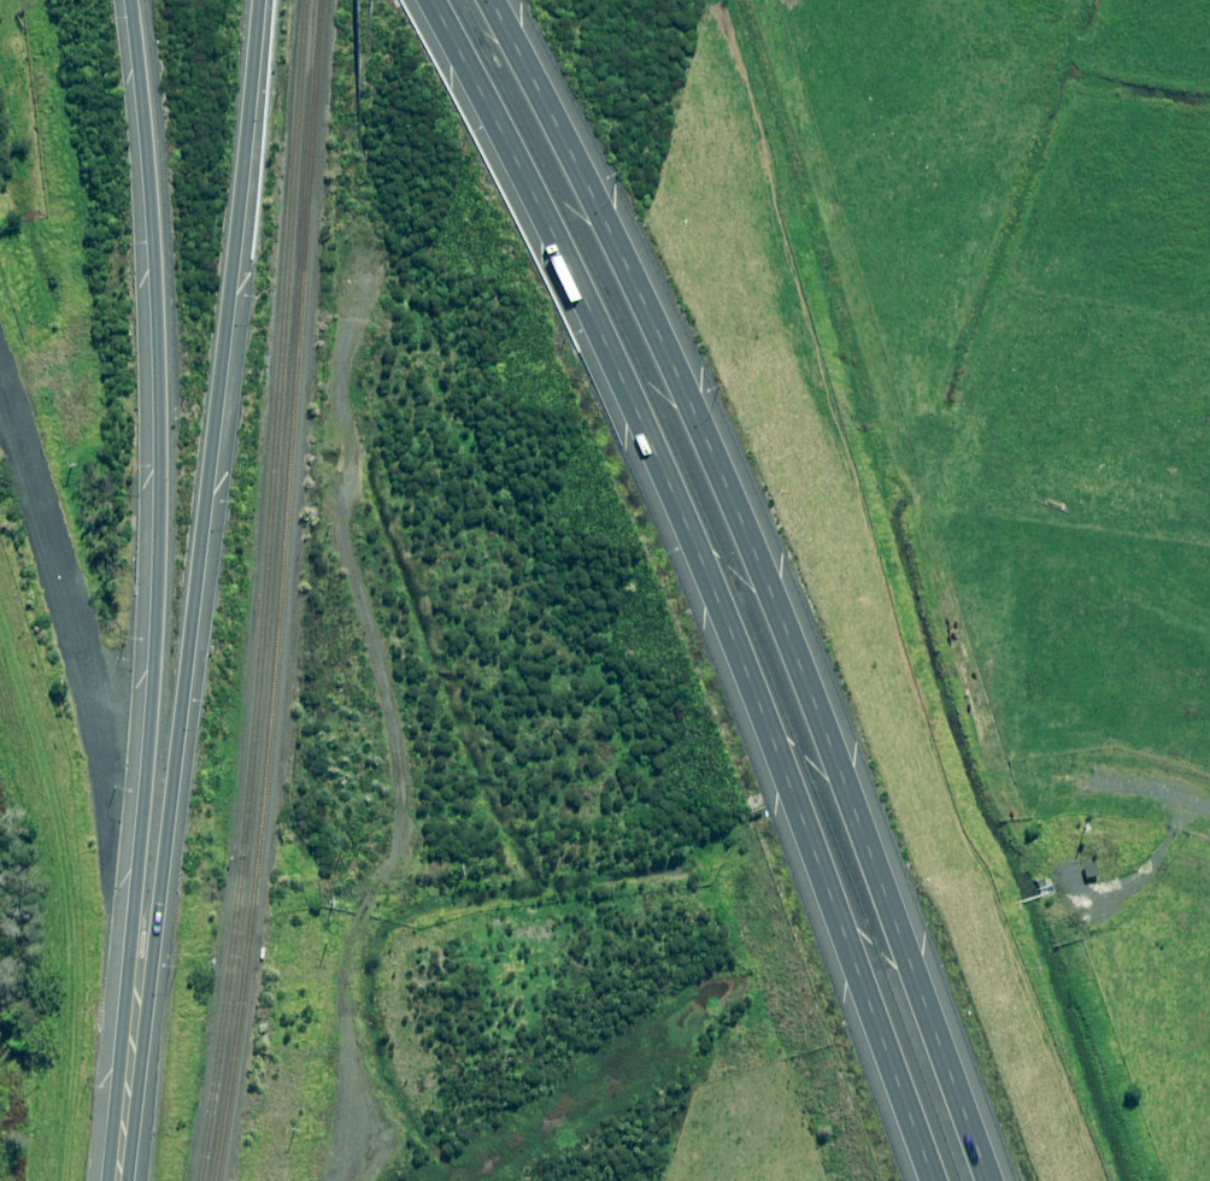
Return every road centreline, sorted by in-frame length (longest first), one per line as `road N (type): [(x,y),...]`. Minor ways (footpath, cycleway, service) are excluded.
road 1 (motorway): [(933,1180),(685,520),(544,214),(431,0)]
road 2 (motorway): [(490,0),(658,330),(725,484),(989,1180)]
road 3 (motorway): [(256,0),(230,337),(149,1006),(128,1087)]
road 4 (motorway): [(128,1087),(125,1008),(165,495),(147,140),(129,0)]
road 5 (track): [(348,1180),(358,1066),(347,976),(396,854),(404,786),(347,540),(353,258)]
road 6 (track): [(1209,823),(1118,900),(1068,907)]

